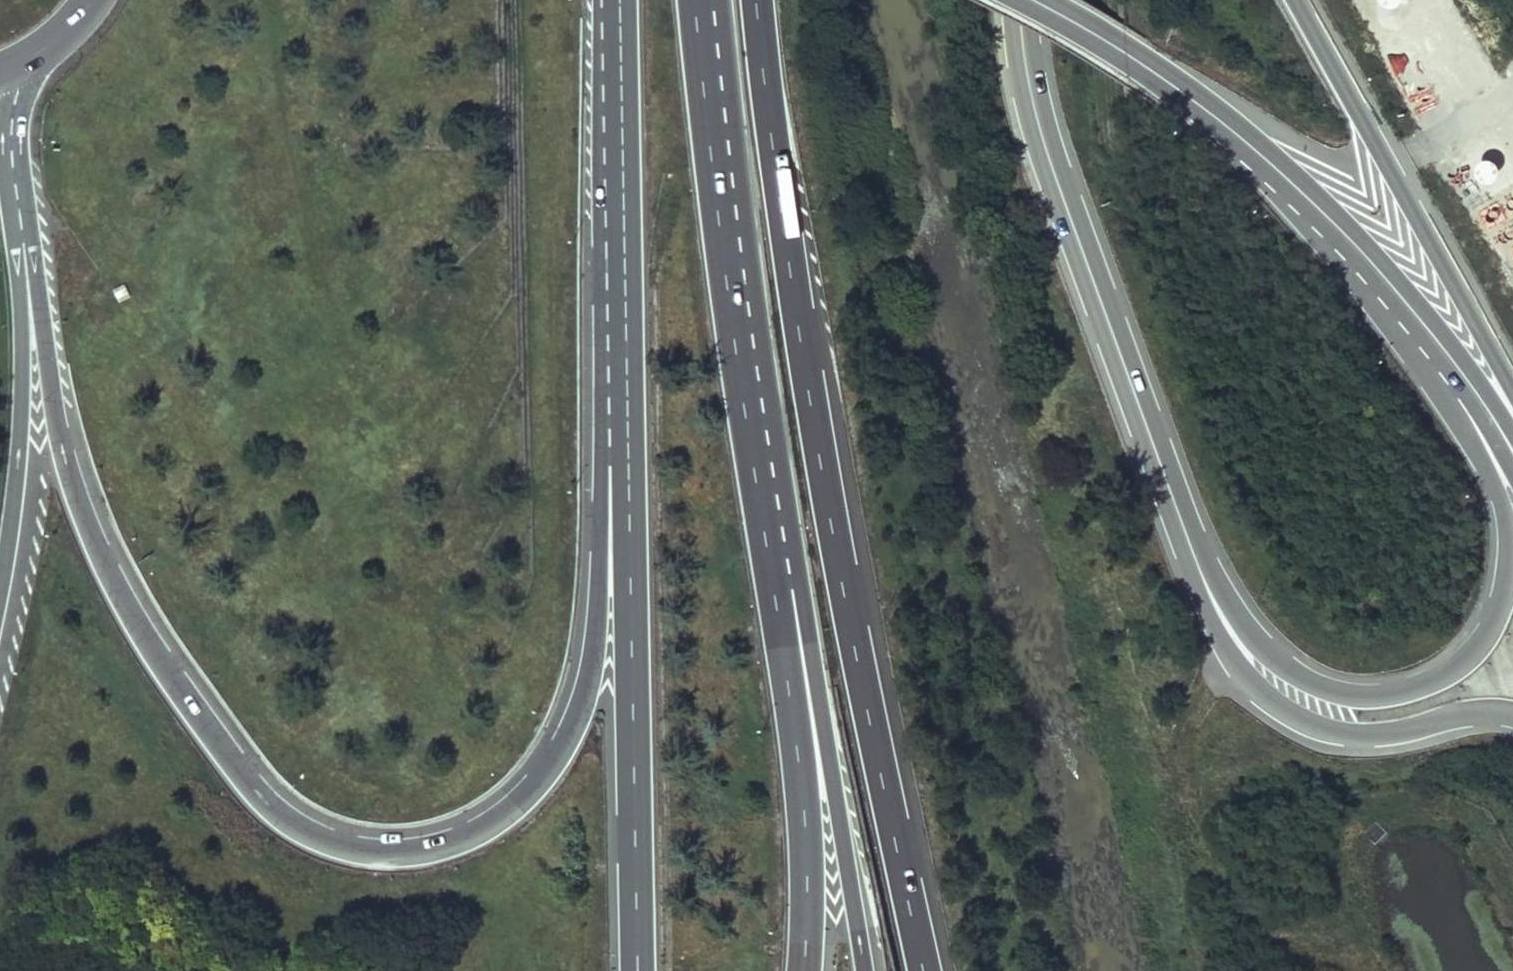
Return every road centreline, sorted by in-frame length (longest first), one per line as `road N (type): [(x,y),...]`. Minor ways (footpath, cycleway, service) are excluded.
road 1 (motorway): [(620,364),(588,631),(553,755),(531,788),(471,835),(438,848),(371,854),(313,839),(256,795),(161,665),(70,479),(34,342)]
road 2 (motorway): [(921,970),(859,686),(797,337),(757,0)]
road 3 (secondary): [(1433,356),(1502,488),(1511,528),(1509,570),(1491,624),(1460,661),(1415,685),(1360,694),(1301,679),(1255,642),(1195,556)]
road 4 (motorway): [(620,364),(635,970)]
road 5 (secondary): [(1014,0),(1048,149),(1195,556)]
road 6 (motorway): [(757,505),(695,0)]
road 7 (trunk): [(1512,425),(1277,164),(1211,105),(1154,71)]
road 8 (motorway): [(863,970),(802,601),(757,505)]
road 9 (motorway): [(804,970),(810,880),(757,505)]
road 10 (motorway): [(1512,409),(1298,0)]
road 11 (secondary): [(1195,556),(1235,651),(1267,691),(1313,722),(1360,733),(1467,712),(1512,712)]
road 12 (trunk): [(1154,71),(1294,201),(1433,356)]
road 13 (motorway): [(617,0),(620,364)]
road 14 (motorway): [(0,629),(23,516),(34,342)]
road 15 (motorway): [(34,342),(11,175),(27,65)]
road 16 (trunk): [(1433,356),(1512,472)]
road 17 (trunk): [(1036,0),(1154,71)]

